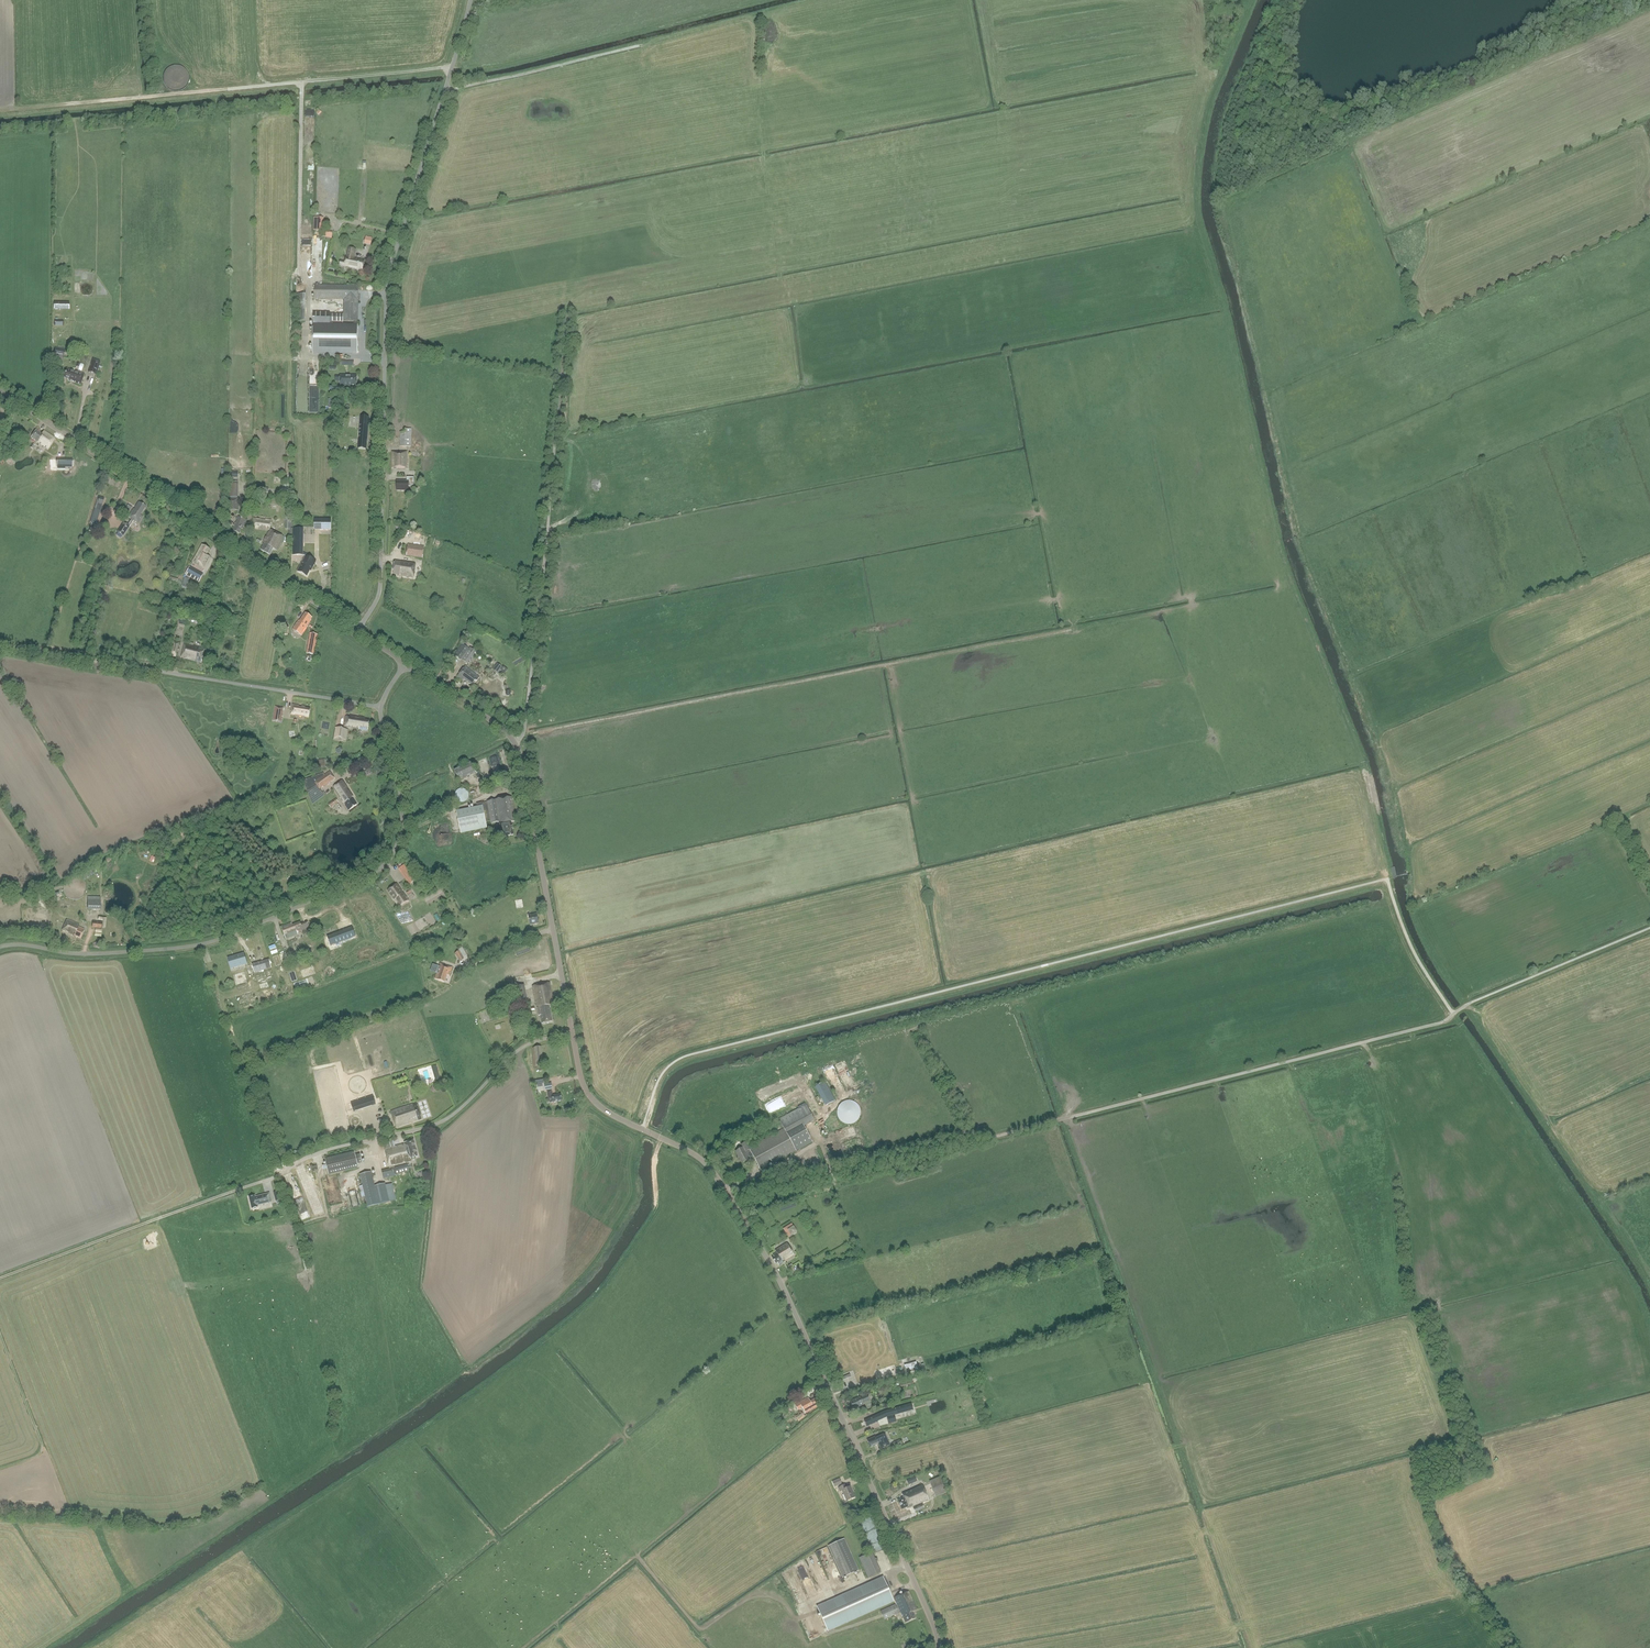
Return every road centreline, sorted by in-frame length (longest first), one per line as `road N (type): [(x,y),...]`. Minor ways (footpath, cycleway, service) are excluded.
road 1 (track): [(1388,879),(1359,745),(1287,567),(1196,202),(1214,97),(1252,0)]
road 2 (track): [(87,1647),(429,1423),(580,1309),(655,1209),(661,1138)]
road 3 (track): [(763,0),(473,69),(19,110)]
road 4 (tertiary): [(939,1647),(759,1245),(701,1158),(594,1101),(572,1033)]
road 5 (unclassified): [(357,631),(379,591),(389,275),(470,0)]
road 6 (track): [(523,735),(1072,630),(1073,620)]
road 7 (unclassified): [(0,946),(89,954),(203,944),(371,874),(392,855),(401,817),(381,707)]
road 8 (tertiary): [(357,631),(0,389)]
road 9 (track): [(247,1067),(420,1006),(525,938),(553,929)]
road 10 (unclassified): [(283,1170),(316,1153),(441,1124),(524,1046),(572,1033)]
road 11 (track): [(0,1278),(283,1170)]
road 12 (unclassified): [(516,743),(525,724),(555,450)]
road 13 (tertiary): [(572,1033),(516,743)]
road 14 (unclassified): [(381,707),(150,668)]
road 15 (track): [(638,46),(445,88)]
road 16 (track): [(0,1467),(34,1457),(42,1445),(0,1335)]
road 17 (track): [(150,668),(0,643)]
road 18 (tertiary): [(516,743),(404,664)]
road 19 (track): [(555,450),(567,317)]

